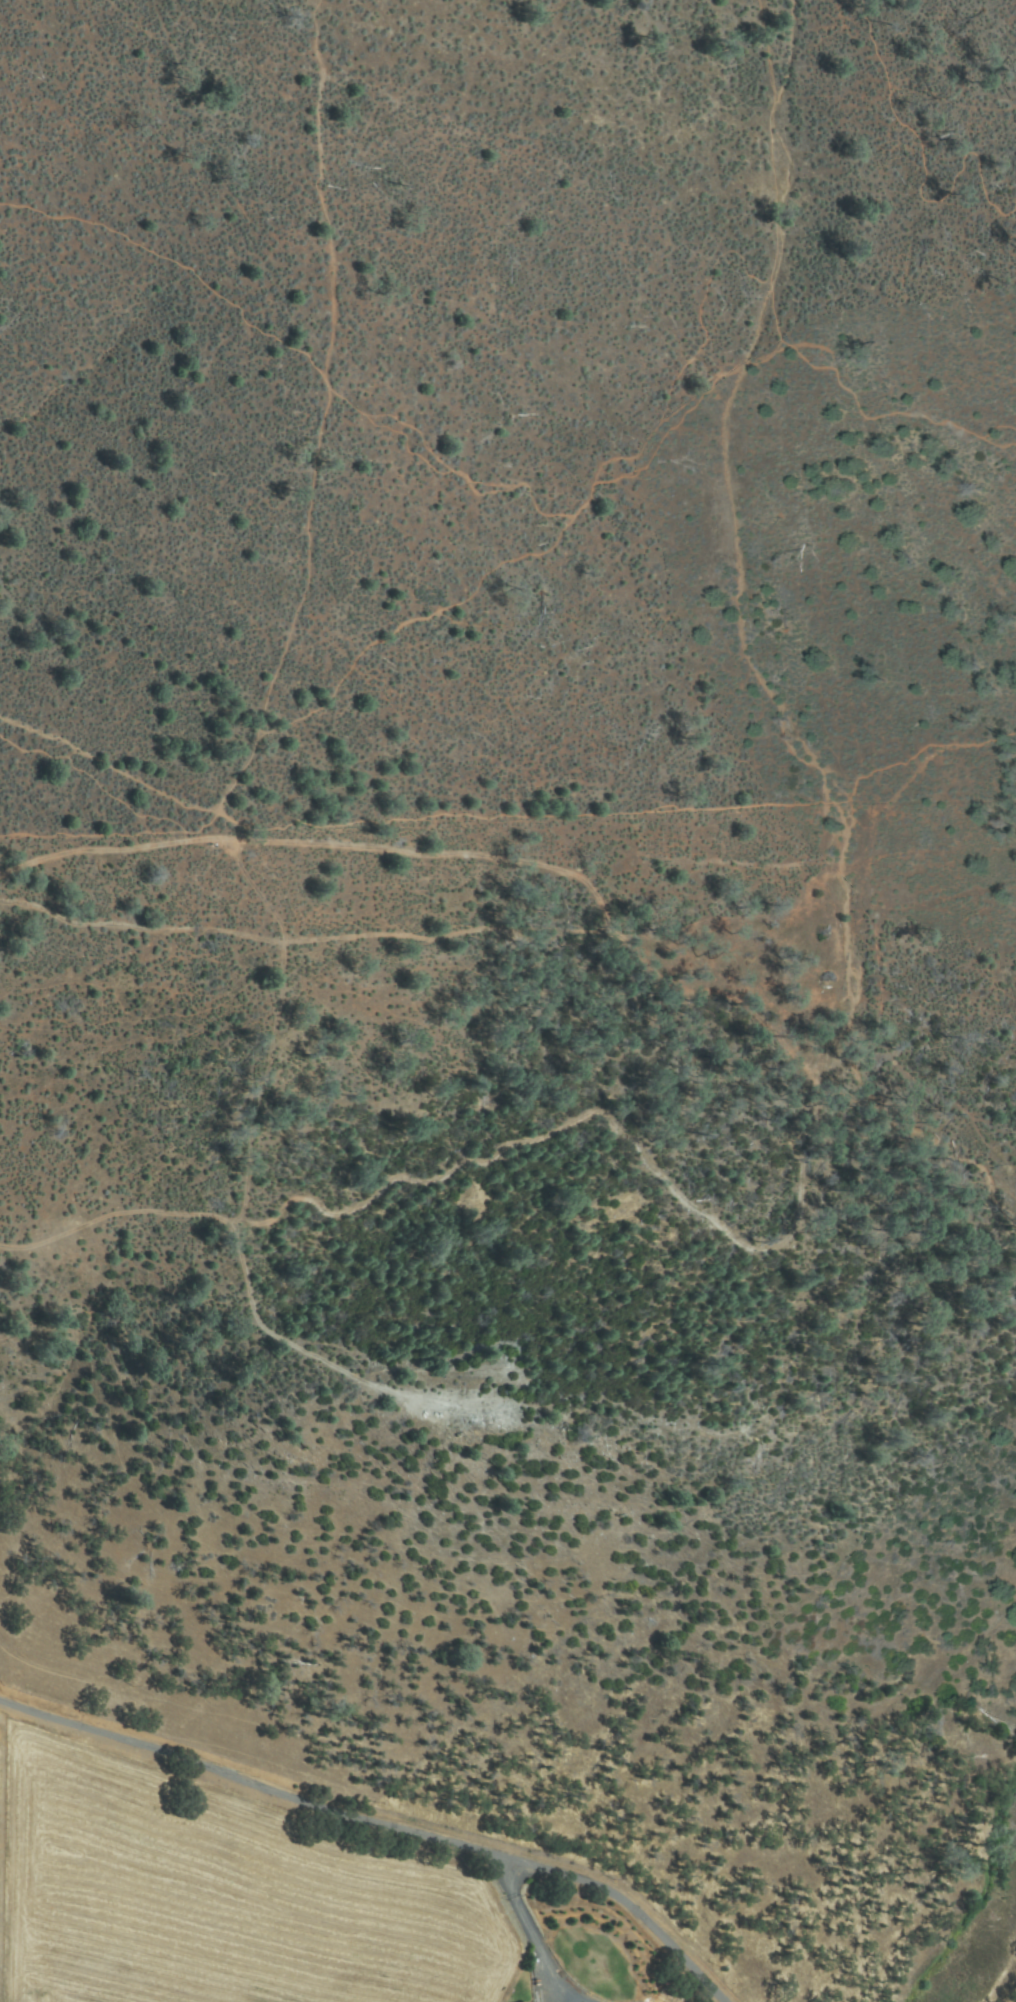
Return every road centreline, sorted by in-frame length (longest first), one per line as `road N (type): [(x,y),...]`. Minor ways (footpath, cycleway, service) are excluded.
road 1 (residential): [(725,2001),(648,1918),(594,1881),(287,1797),(0,1699)]

